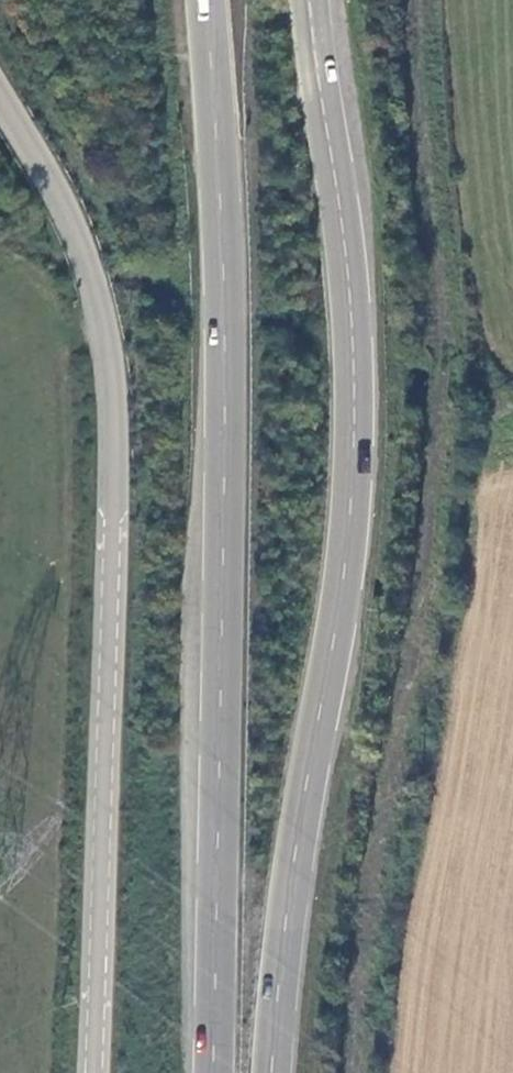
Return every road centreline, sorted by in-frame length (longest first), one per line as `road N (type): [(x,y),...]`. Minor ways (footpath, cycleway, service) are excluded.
road 1 (trunk): [(276,1072),(308,806),(350,582),(359,453),(346,246),(308,0)]
road 2 (trunk): [(206,0),(229,399),(216,1072)]
road 3 (unclassified): [(0,102),(83,253),(113,411),(94,1072)]

